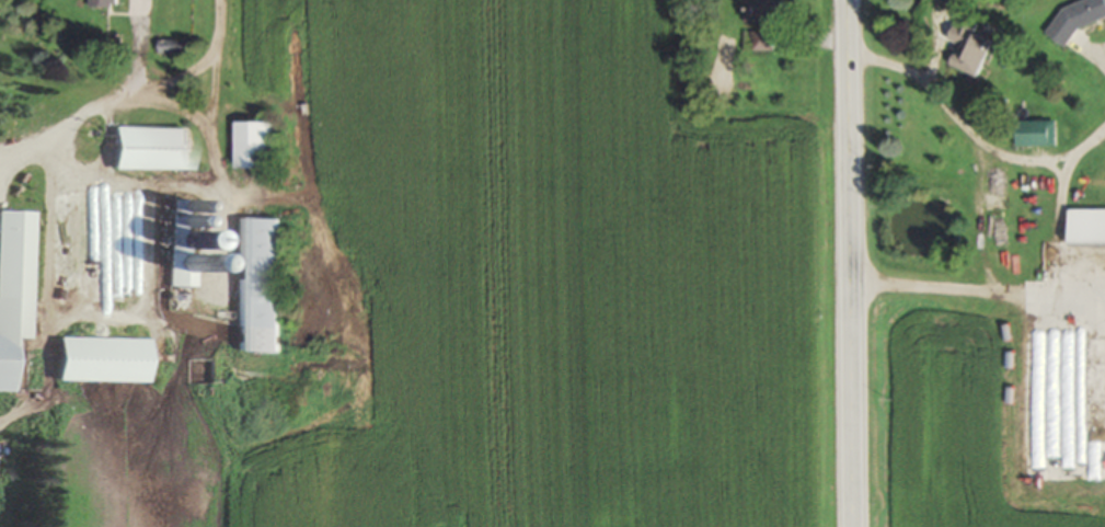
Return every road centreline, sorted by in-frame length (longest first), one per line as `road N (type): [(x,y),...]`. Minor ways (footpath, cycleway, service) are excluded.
road 1 (tertiary): [(847,0),(853,526)]

